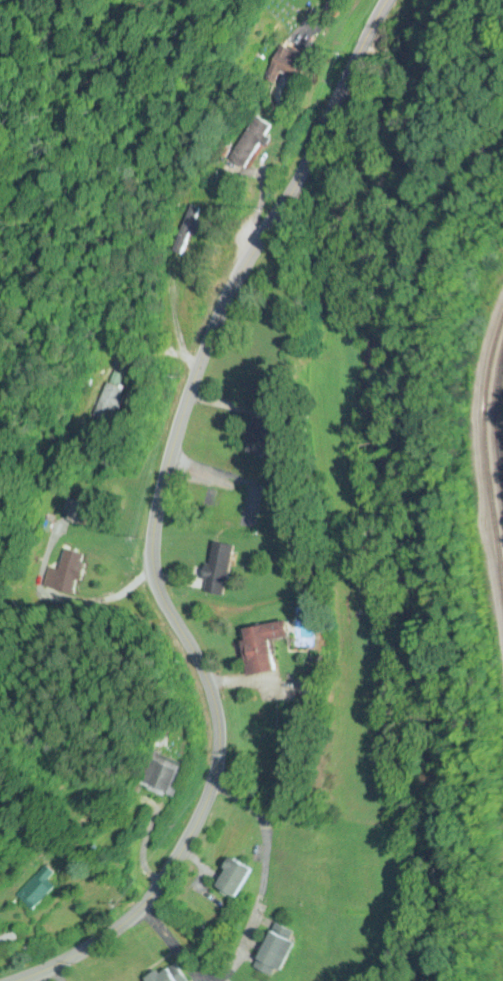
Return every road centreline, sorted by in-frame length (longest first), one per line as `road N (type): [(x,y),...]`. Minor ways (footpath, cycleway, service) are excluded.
road 1 (secondary): [(17,980),(93,945),(140,908),(200,814),(215,766),(215,717),(154,578),(165,467),(228,293),(392,0)]
road 2 (residential): [(140,908),(192,971),(217,977),(232,966),(261,891),(266,838),(253,809),(210,786)]

